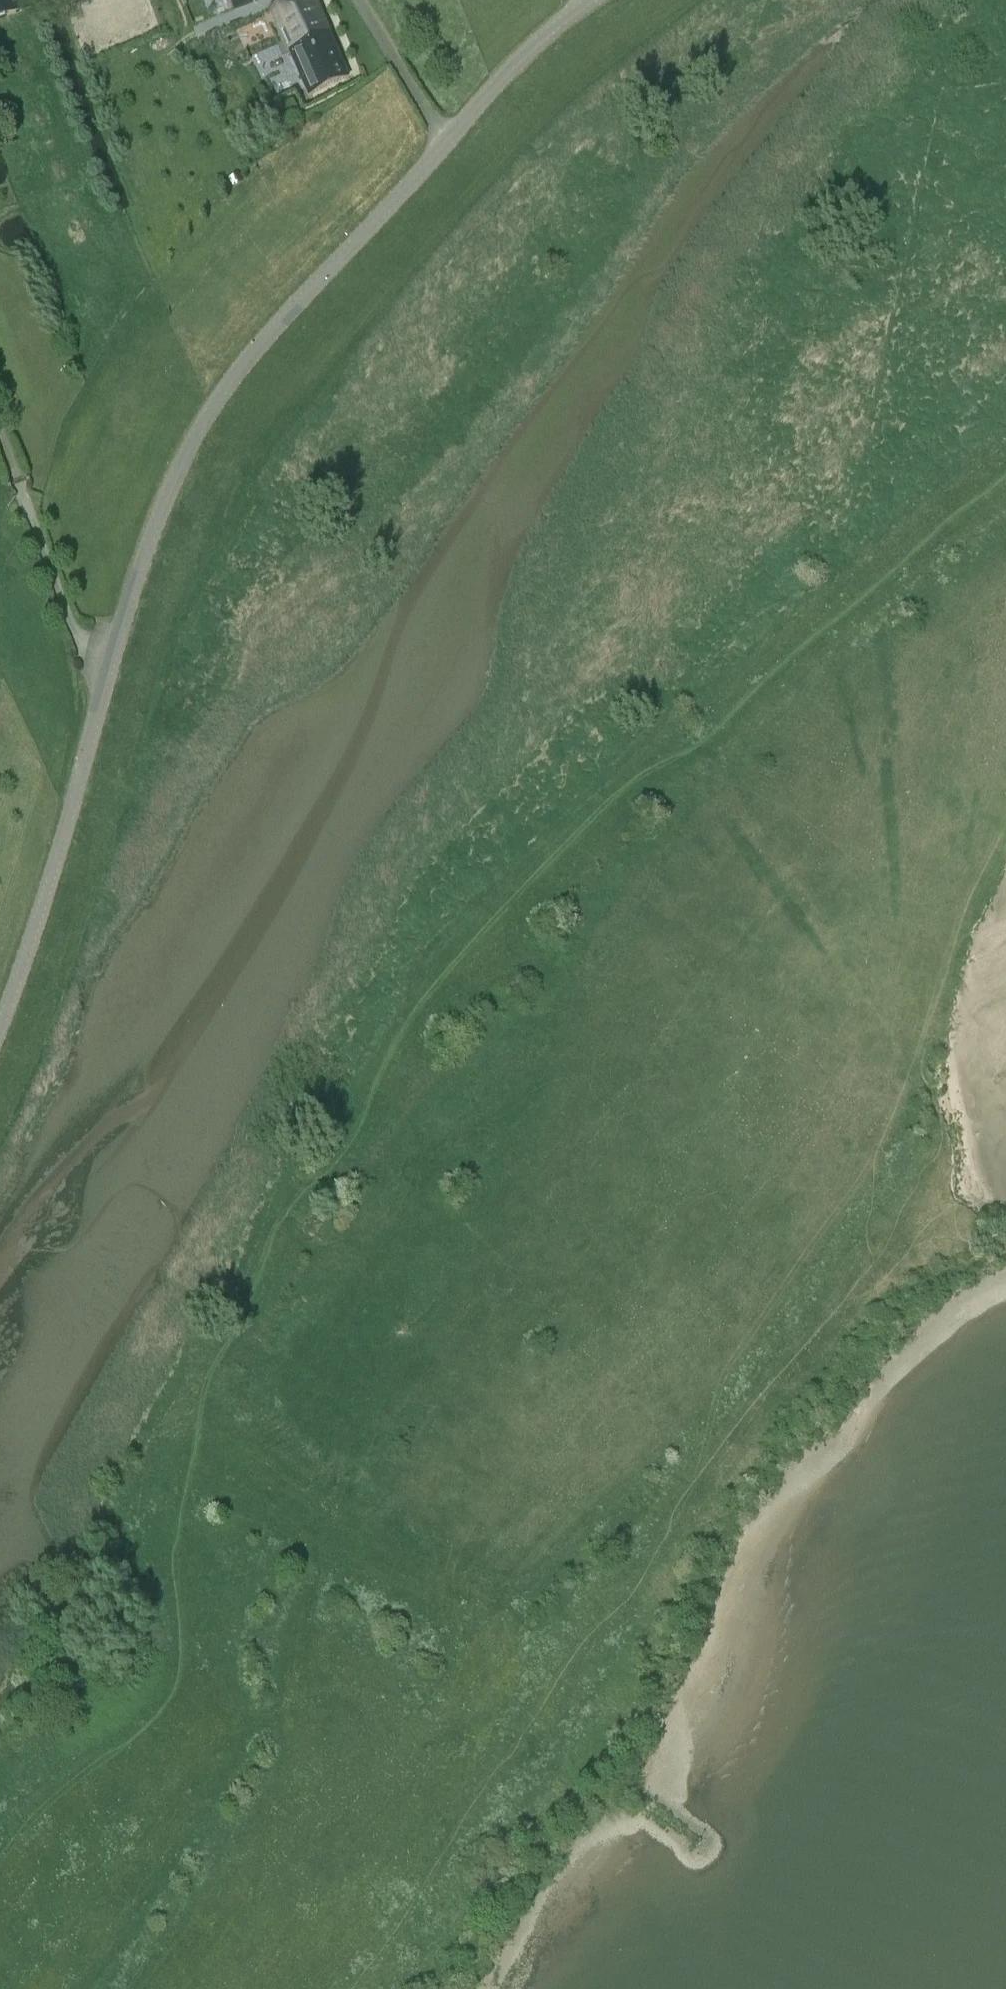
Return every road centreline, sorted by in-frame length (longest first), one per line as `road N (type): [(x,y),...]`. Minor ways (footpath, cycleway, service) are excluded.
road 1 (tertiary): [(0,1030),(81,786),(154,525),(202,429),(519,62),(593,0)]

